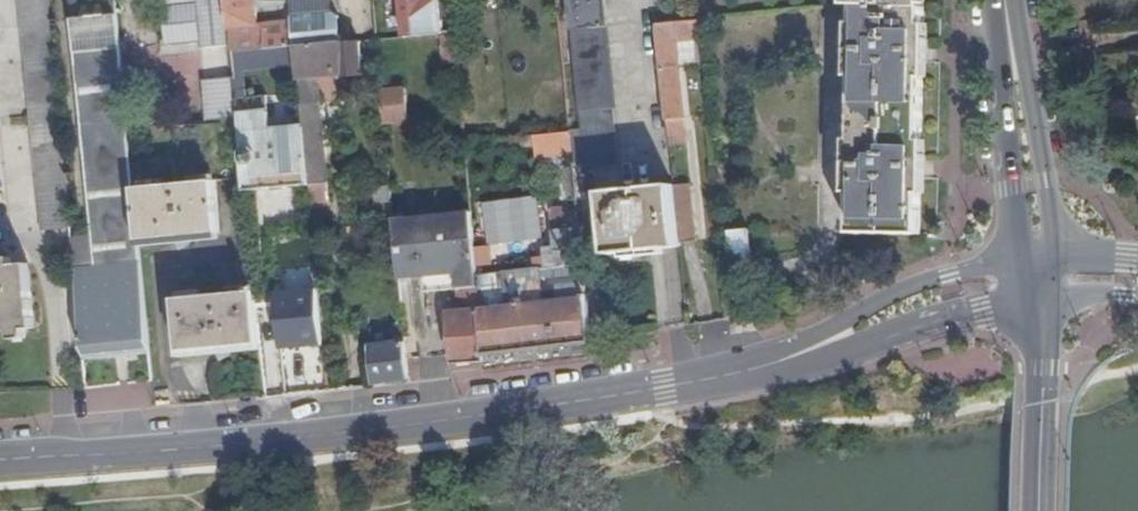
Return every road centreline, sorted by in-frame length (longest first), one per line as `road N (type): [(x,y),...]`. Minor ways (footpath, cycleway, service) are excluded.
road 1 (tertiary): [(0,459),(423,423),(664,388)]
road 2 (secondary): [(1040,258),(1005,0)]
road 3 (tertiary): [(1040,258),(903,291),(829,343)]
road 4 (tertiary): [(829,343),(1044,298)]
road 5 (secondary): [(1047,510),(1044,298)]
road 6 (tertiary): [(829,343),(664,388)]

